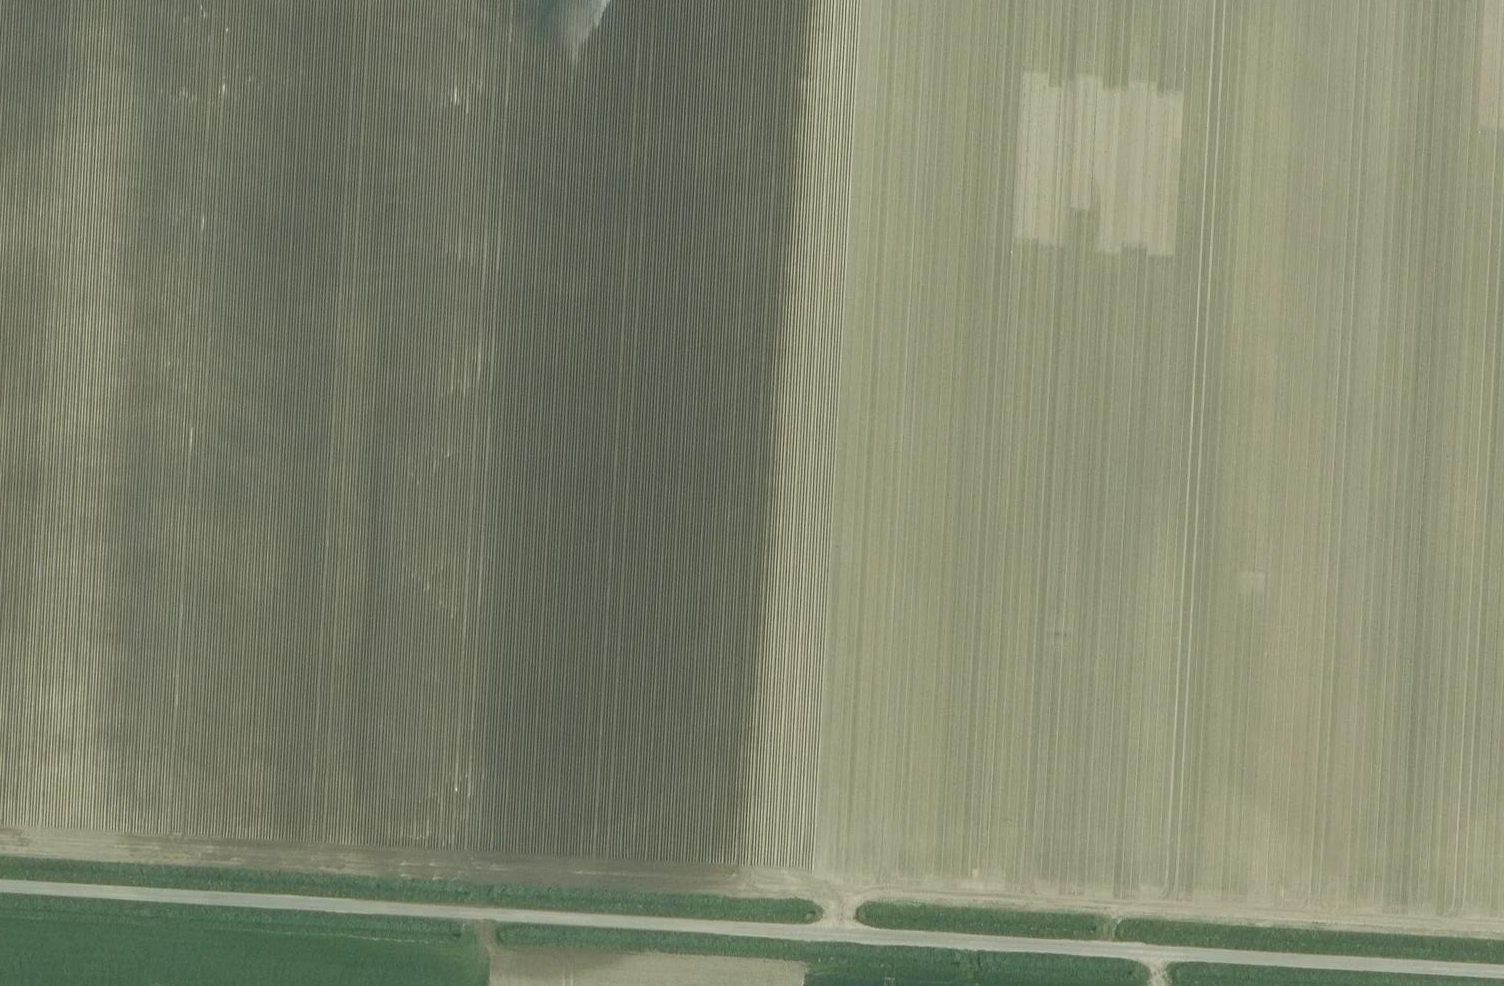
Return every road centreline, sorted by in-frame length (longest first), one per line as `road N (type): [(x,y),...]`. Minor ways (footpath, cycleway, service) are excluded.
road 1 (unclassified): [(1503,968),(0,876)]

